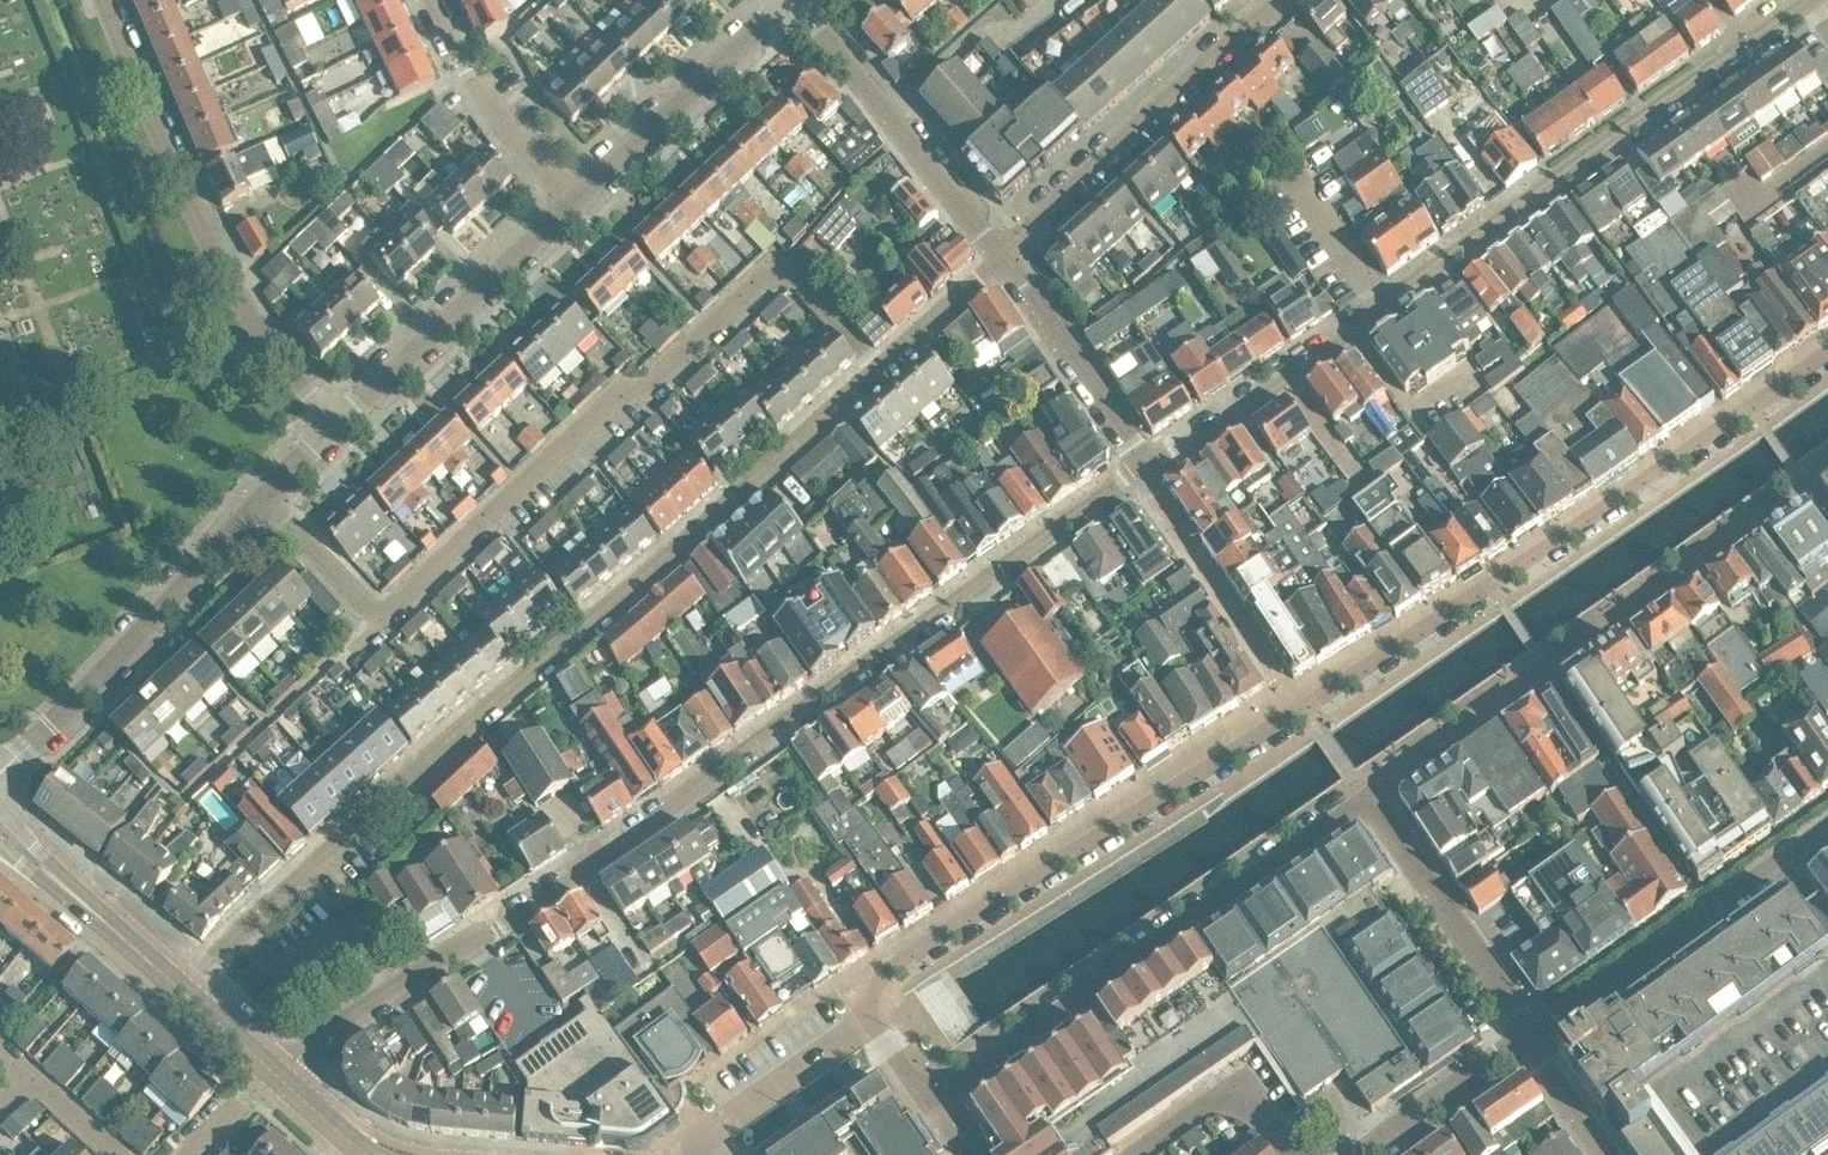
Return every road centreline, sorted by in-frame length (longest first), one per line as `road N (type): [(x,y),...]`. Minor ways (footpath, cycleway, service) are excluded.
road 1 (residential): [(871,1022),(858,988),(1490,584),(1827,351)]
road 2 (residential): [(1000,256),(179,987)]
road 3 (residential): [(281,1077),(321,1040),(705,786),(725,763),(1142,463)]
road 4 (residential): [(1527,1036),(1363,793),(926,1099)]
road 5 (residential): [(1142,463),(1183,449),(1387,307),(1432,264),(1806,0)]
road 6 (residential): [(333,423),(237,291),(193,211),(103,0)]
road 7 (unclassified): [(0,770),(333,423)]
road 8 (residential): [(1284,0),(1000,256)]
road 9 (residential): [(1527,1036),(1827,822)]
road 10 (unclassified): [(333,423),(574,201)]
road 11 (residential): [(1000,256),(797,0)]
road 12 (unclassified): [(574,201),(789,0)]
road 13 (residential): [(1142,463),(1000,256)]
road 14 (residential): [(574,201),(477,91),(433,0)]
road 15 (unclassified): [(179,987),(0,827)]
road 16 (residential): [(1295,1154),(1251,1091),(1236,1085),(1131,1154)]
road 17 (residential): [(1527,1036),(1360,1154)]
road 18 (residential): [(733,1116),(871,1022)]
road 19 (residential): [(1608,1154),(1527,1036)]
road 20 (residential): [(177,1154),(272,1069)]
road 21 (unclassified): [(272,1069),(179,987)]
road 22 (unclassified): [(374,1154),(281,1077)]

